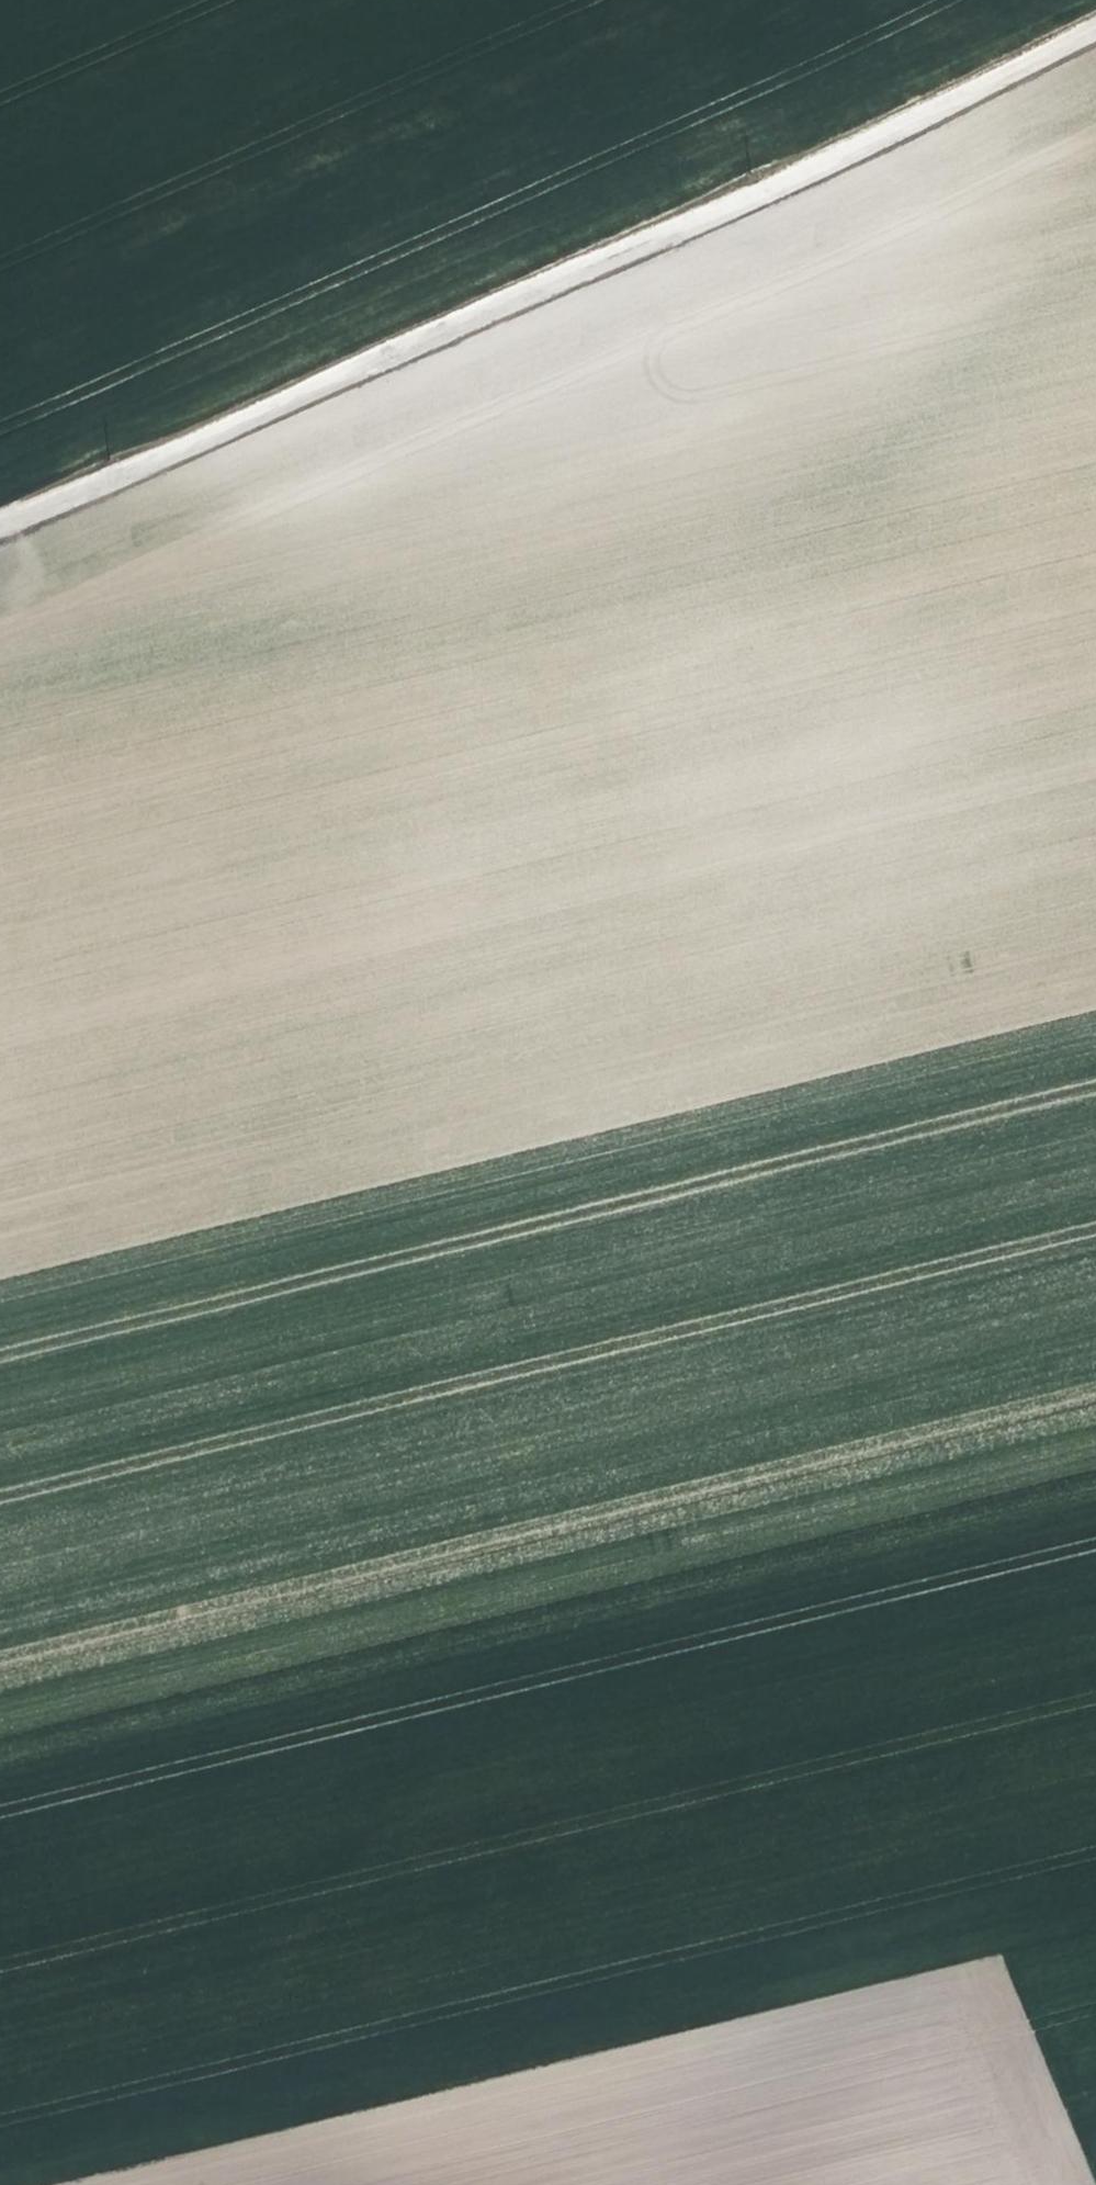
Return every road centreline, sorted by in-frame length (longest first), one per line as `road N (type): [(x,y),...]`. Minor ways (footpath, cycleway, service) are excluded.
road 1 (track): [(1095,13),(0,519)]

